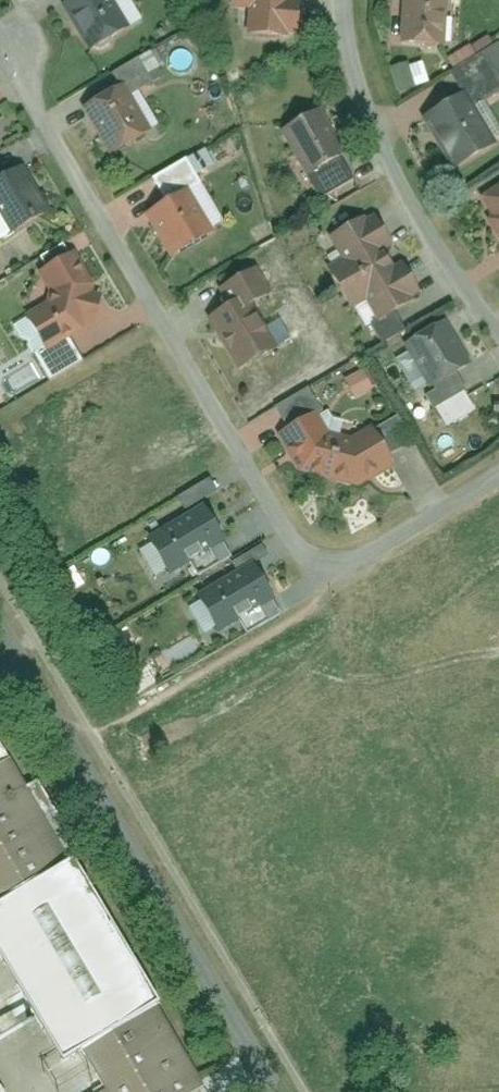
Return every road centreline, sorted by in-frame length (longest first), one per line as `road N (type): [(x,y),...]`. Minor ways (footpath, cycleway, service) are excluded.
road 1 (residential): [(21,57),(36,130),(303,554),(326,565),(353,562),(498,473)]
road 2 (residential): [(14,654),(276,1091)]
road 3 (residential): [(498,328),(422,225),(341,58),(345,0)]

